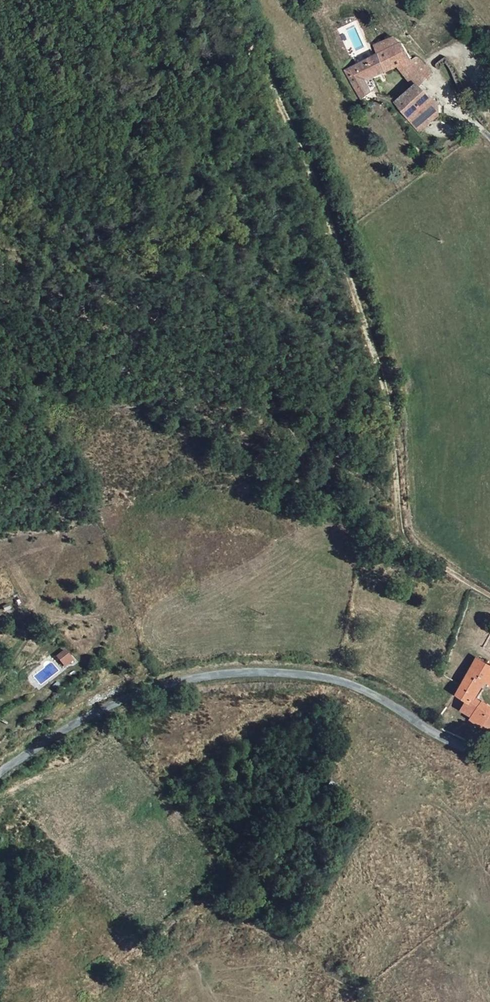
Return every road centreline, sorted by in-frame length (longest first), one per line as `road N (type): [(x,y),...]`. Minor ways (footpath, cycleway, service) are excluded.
road 1 (track): [(489,595),(412,550),(398,530),(380,376),(346,266),(228,0)]
road 2 (unclassified): [(0,775),(122,700),(211,675),(266,672),(317,675),(365,690),(489,759)]

